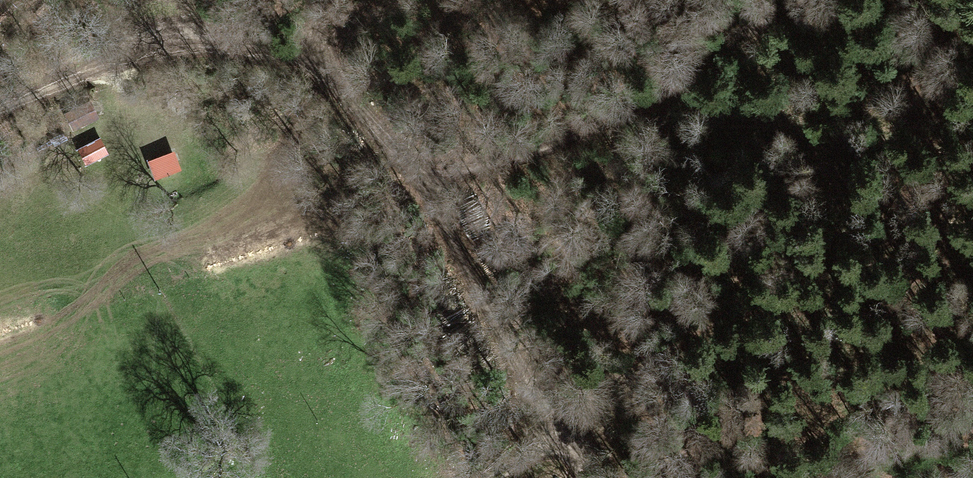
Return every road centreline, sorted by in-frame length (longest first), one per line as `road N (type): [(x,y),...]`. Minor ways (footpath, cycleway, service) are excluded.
road 1 (track): [(0,108),(112,64),(230,55),(403,182),(519,174),(809,0)]
road 2 (track): [(403,182),(536,416),(589,477)]

